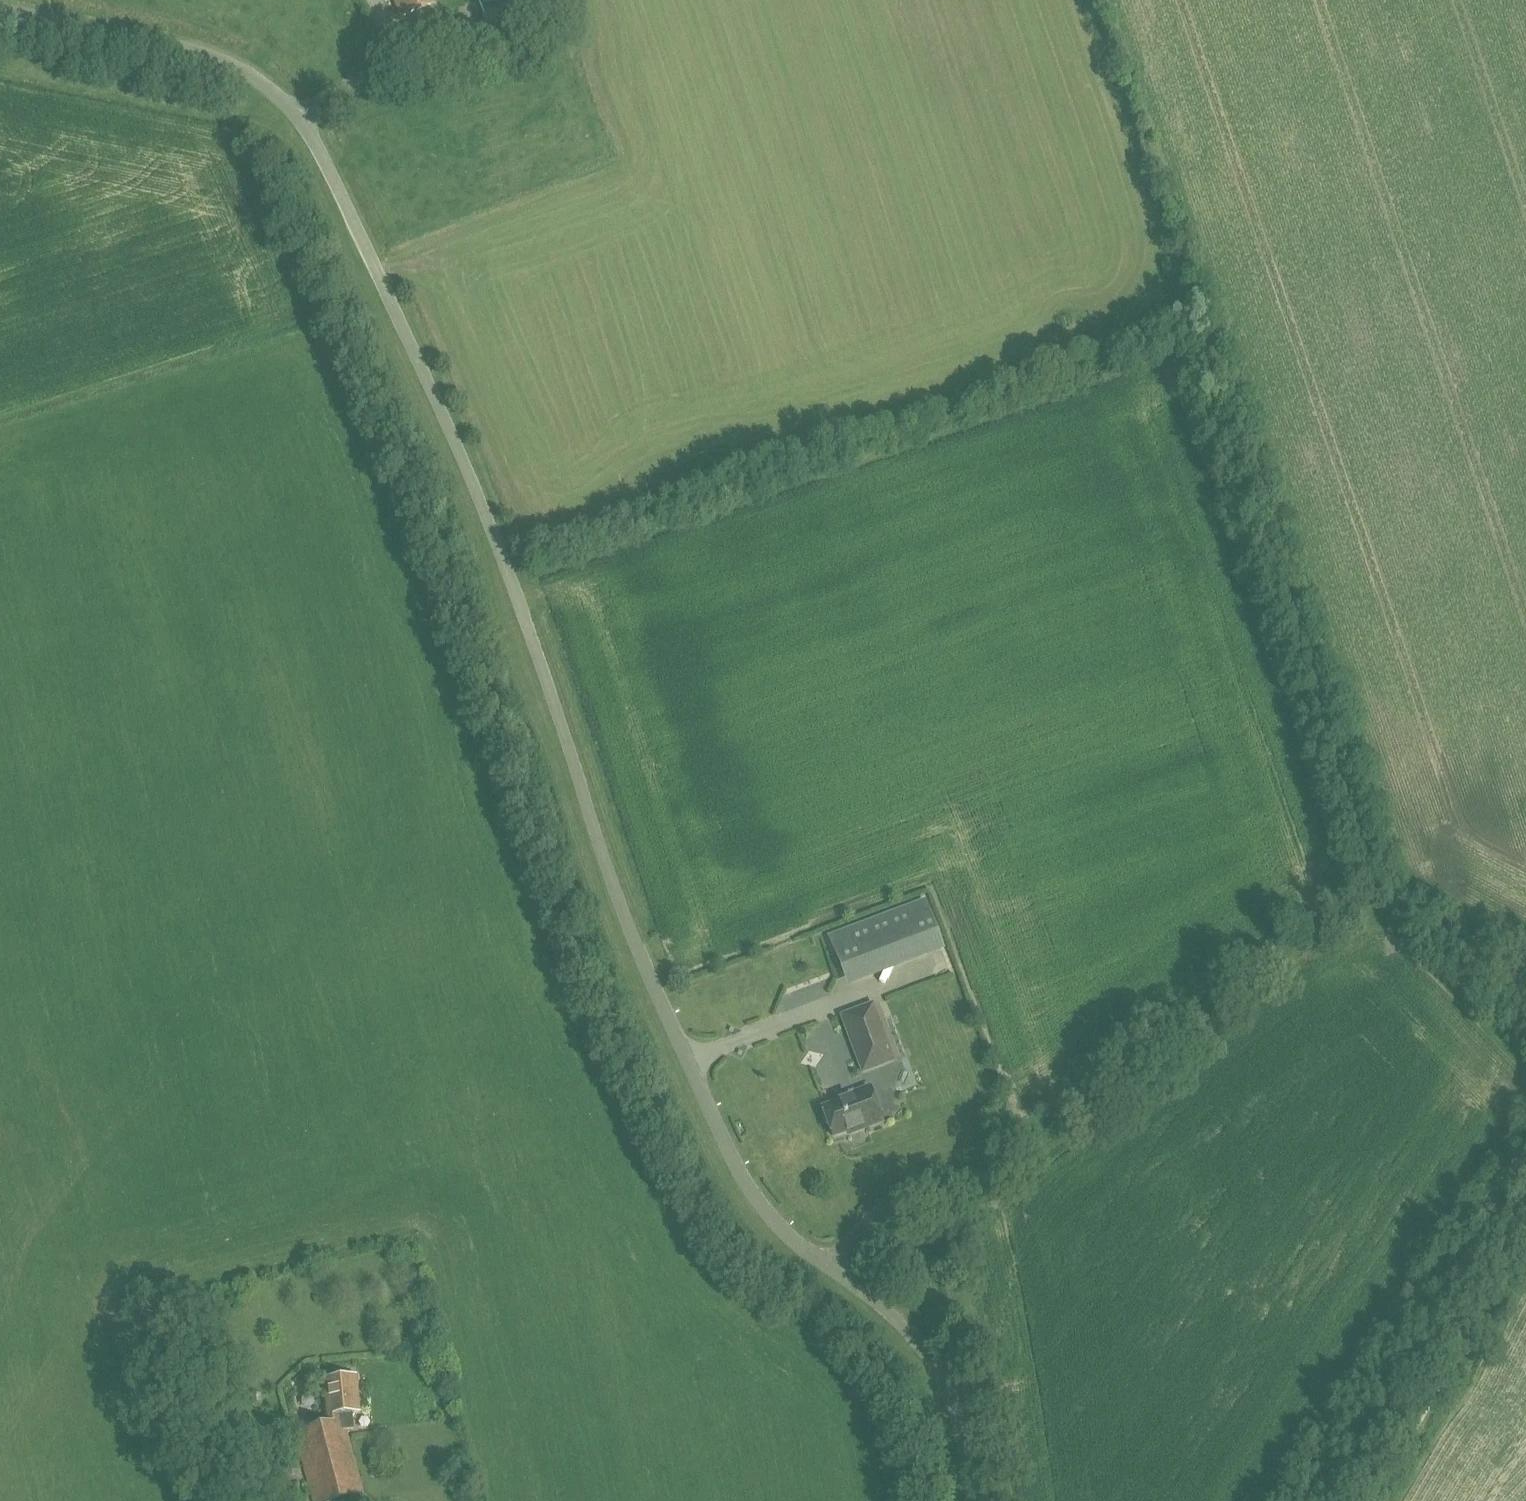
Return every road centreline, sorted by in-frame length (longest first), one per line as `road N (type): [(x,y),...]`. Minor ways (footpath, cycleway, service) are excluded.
road 1 (unclassified): [(978,1500),(968,1431),(925,1350),(789,1234),(739,1167),(622,902),(507,560),(344,192),(300,119),(271,87),(229,63),(0,11)]

